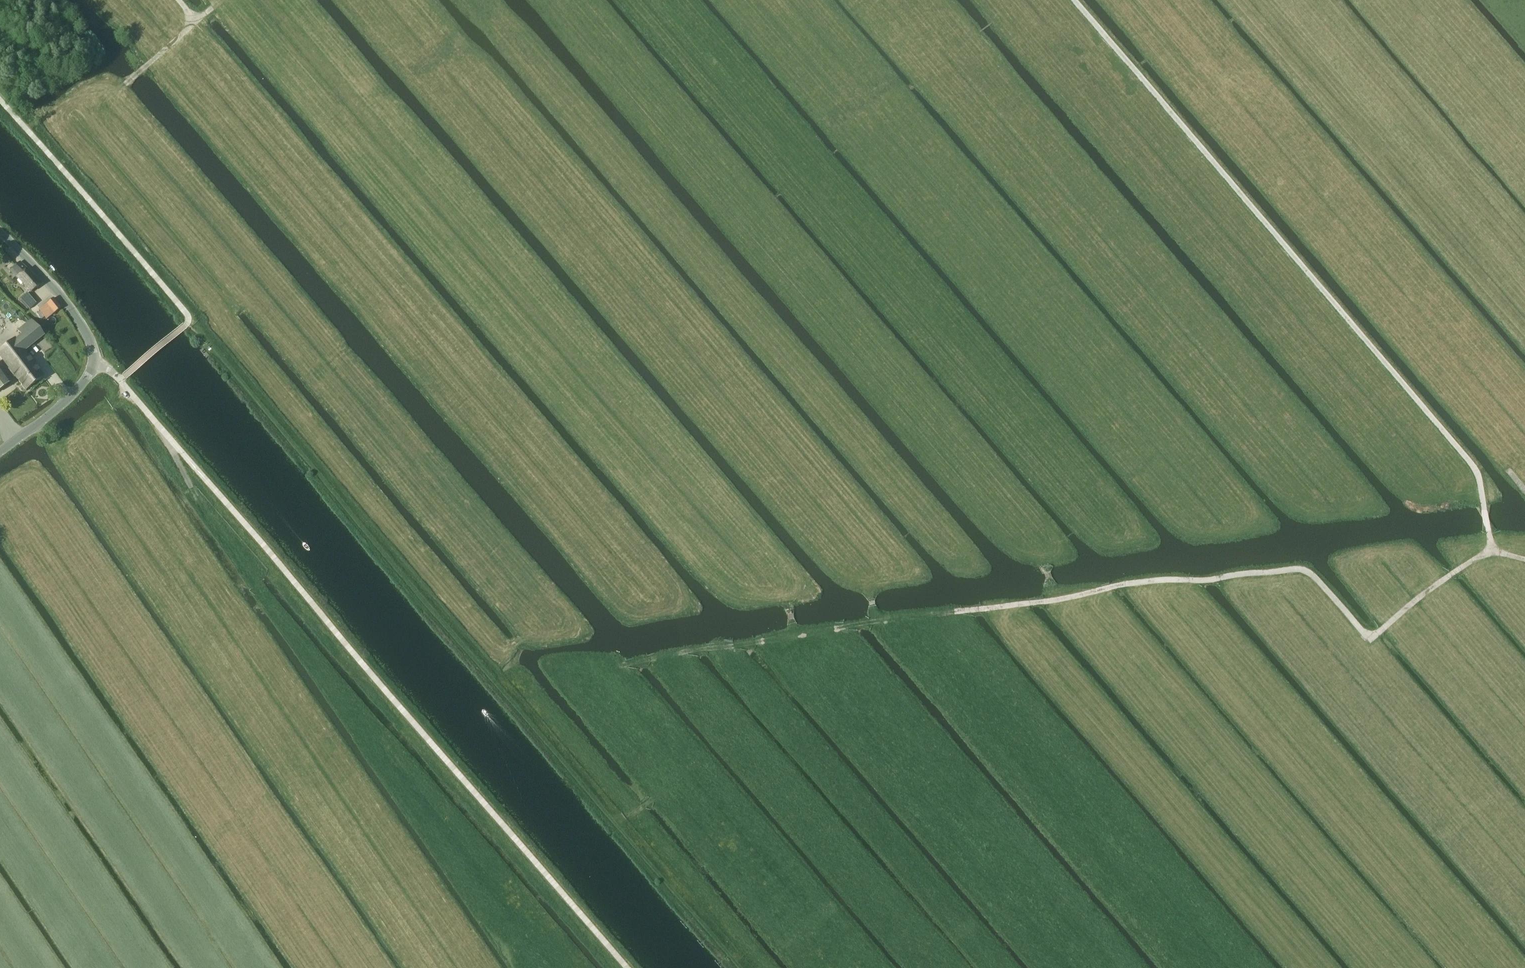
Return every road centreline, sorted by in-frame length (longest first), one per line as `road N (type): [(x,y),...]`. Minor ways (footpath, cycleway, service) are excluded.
road 1 (track): [(617,665),(1127,584),(1298,570),(1312,574),(1370,639),(1492,549),(1524,559)]
road 2 (track): [(1073,0),(1477,471),(1483,504)]
road 3 (track): [(190,319),(493,678)]
road 4 (tertiary): [(0,453),(73,397),(94,362),(72,312),(0,231)]
road 5 (track): [(47,117),(105,97),(145,67),(197,21),(179,0)]

